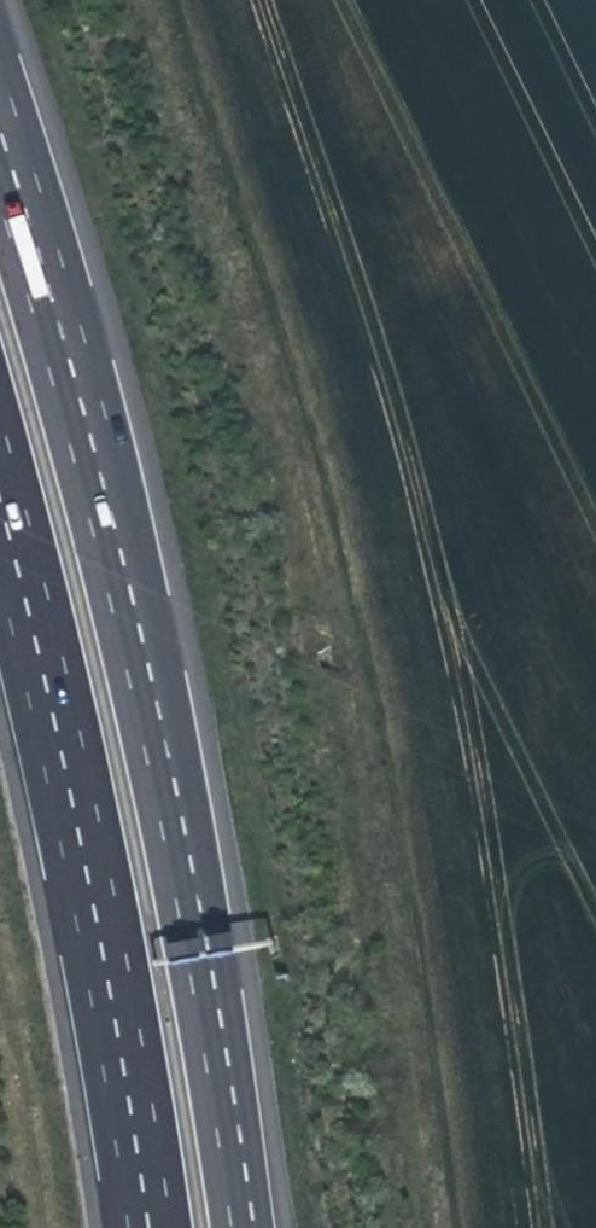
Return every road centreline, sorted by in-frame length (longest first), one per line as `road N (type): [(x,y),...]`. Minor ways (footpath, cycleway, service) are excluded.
road 1 (motorway): [(249,1227),(162,744),(105,491),(0,104)]
road 2 (motorway): [(0,470),(113,952),(158,1227)]

